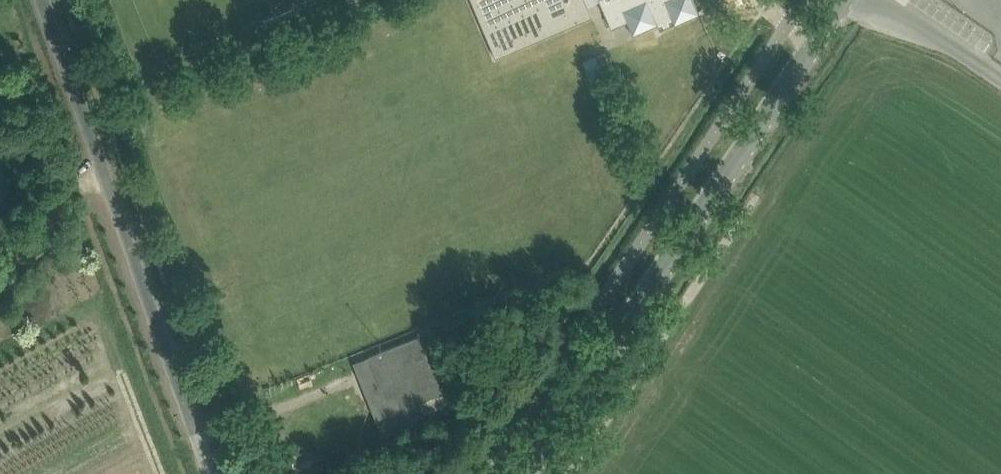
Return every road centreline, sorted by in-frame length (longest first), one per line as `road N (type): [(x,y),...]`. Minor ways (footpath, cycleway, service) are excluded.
road 1 (unclassified): [(525,473),(847,0)]
road 2 (track): [(215,473),(42,0)]

